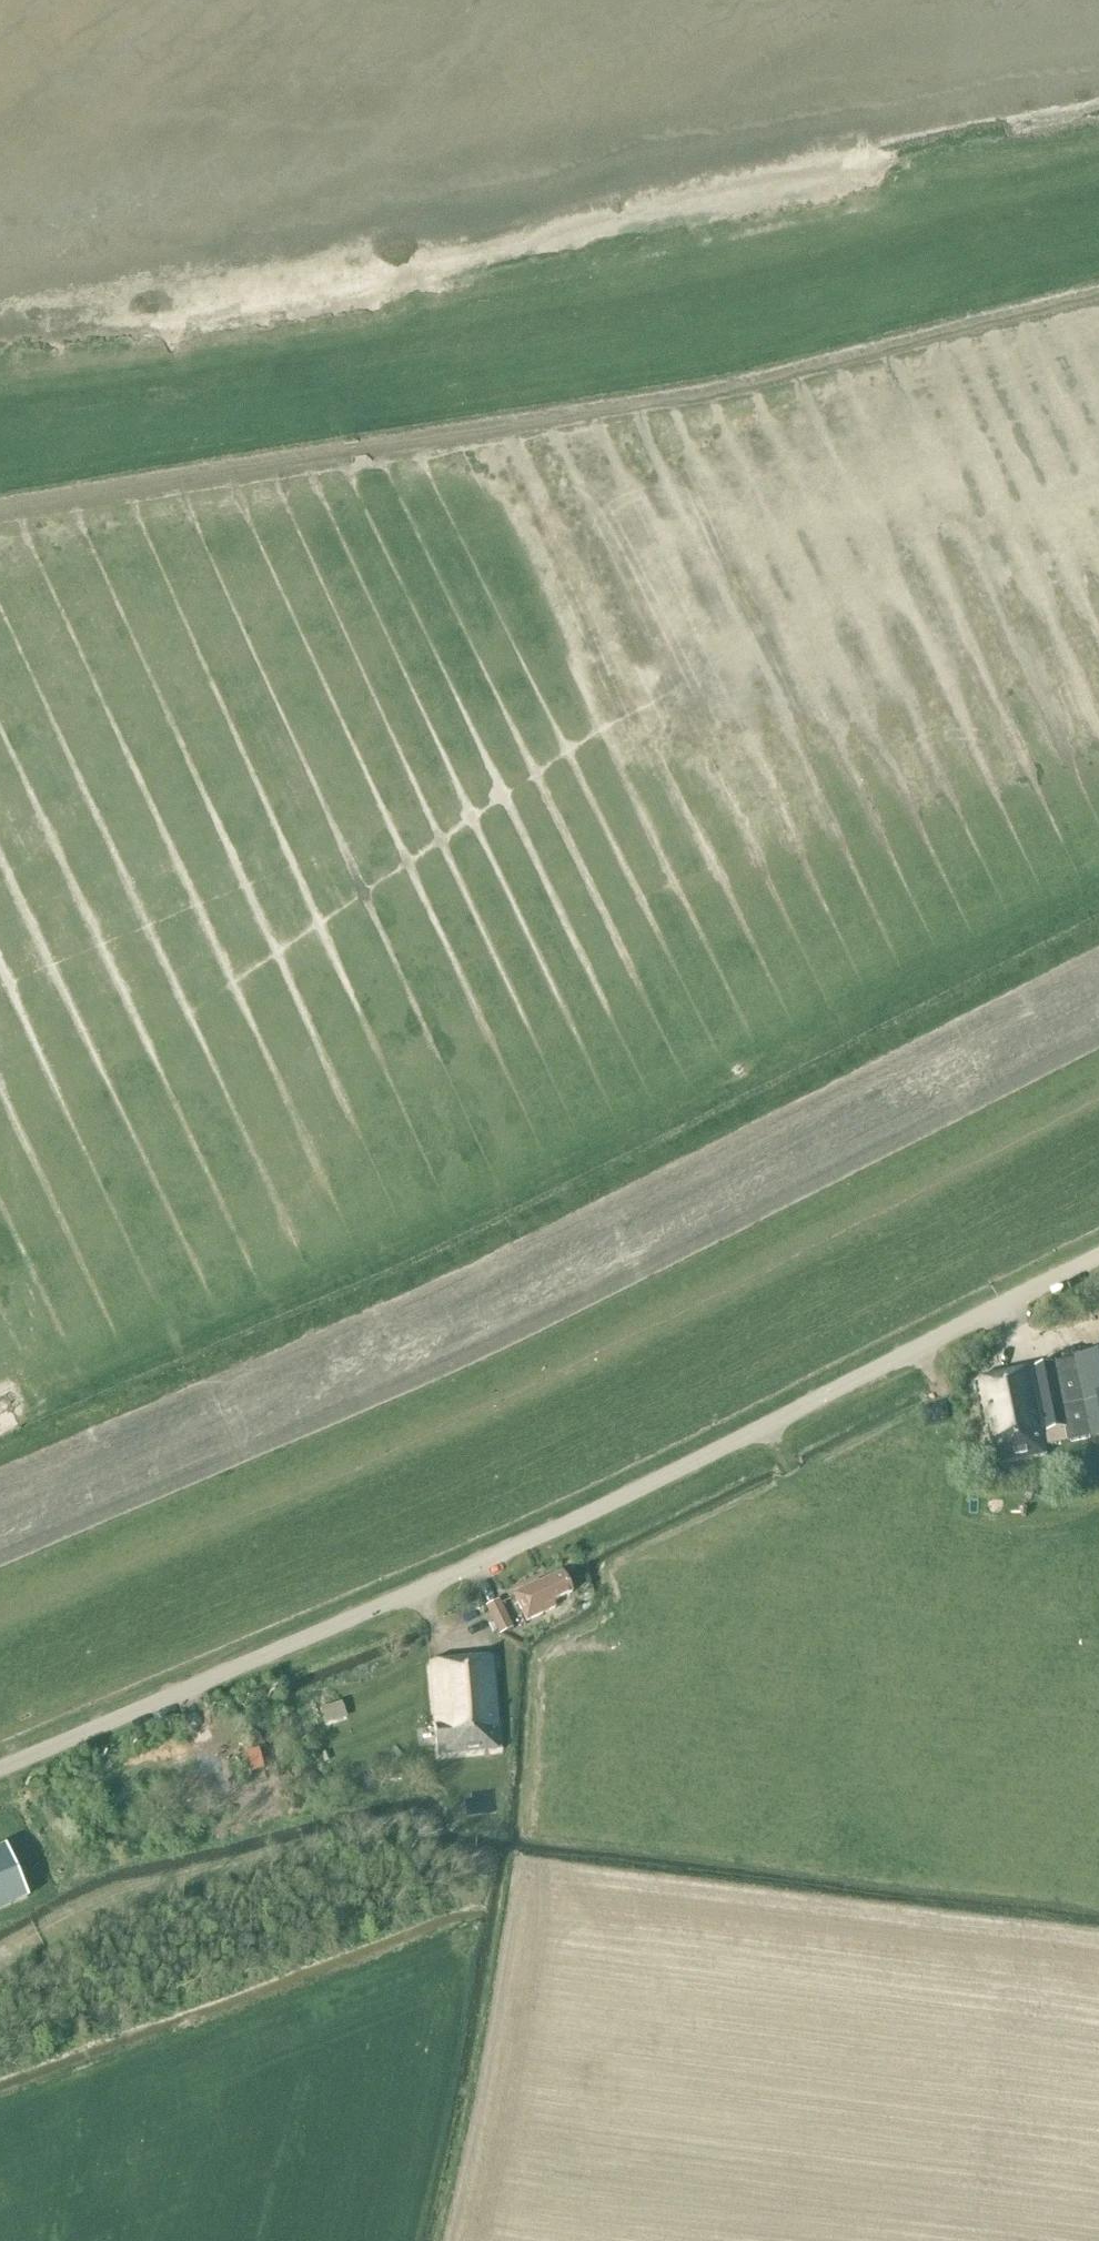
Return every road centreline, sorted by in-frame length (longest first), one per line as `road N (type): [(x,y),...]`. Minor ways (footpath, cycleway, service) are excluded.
road 1 (unclassified): [(0,1768),(565,1523),(1098,1256)]

